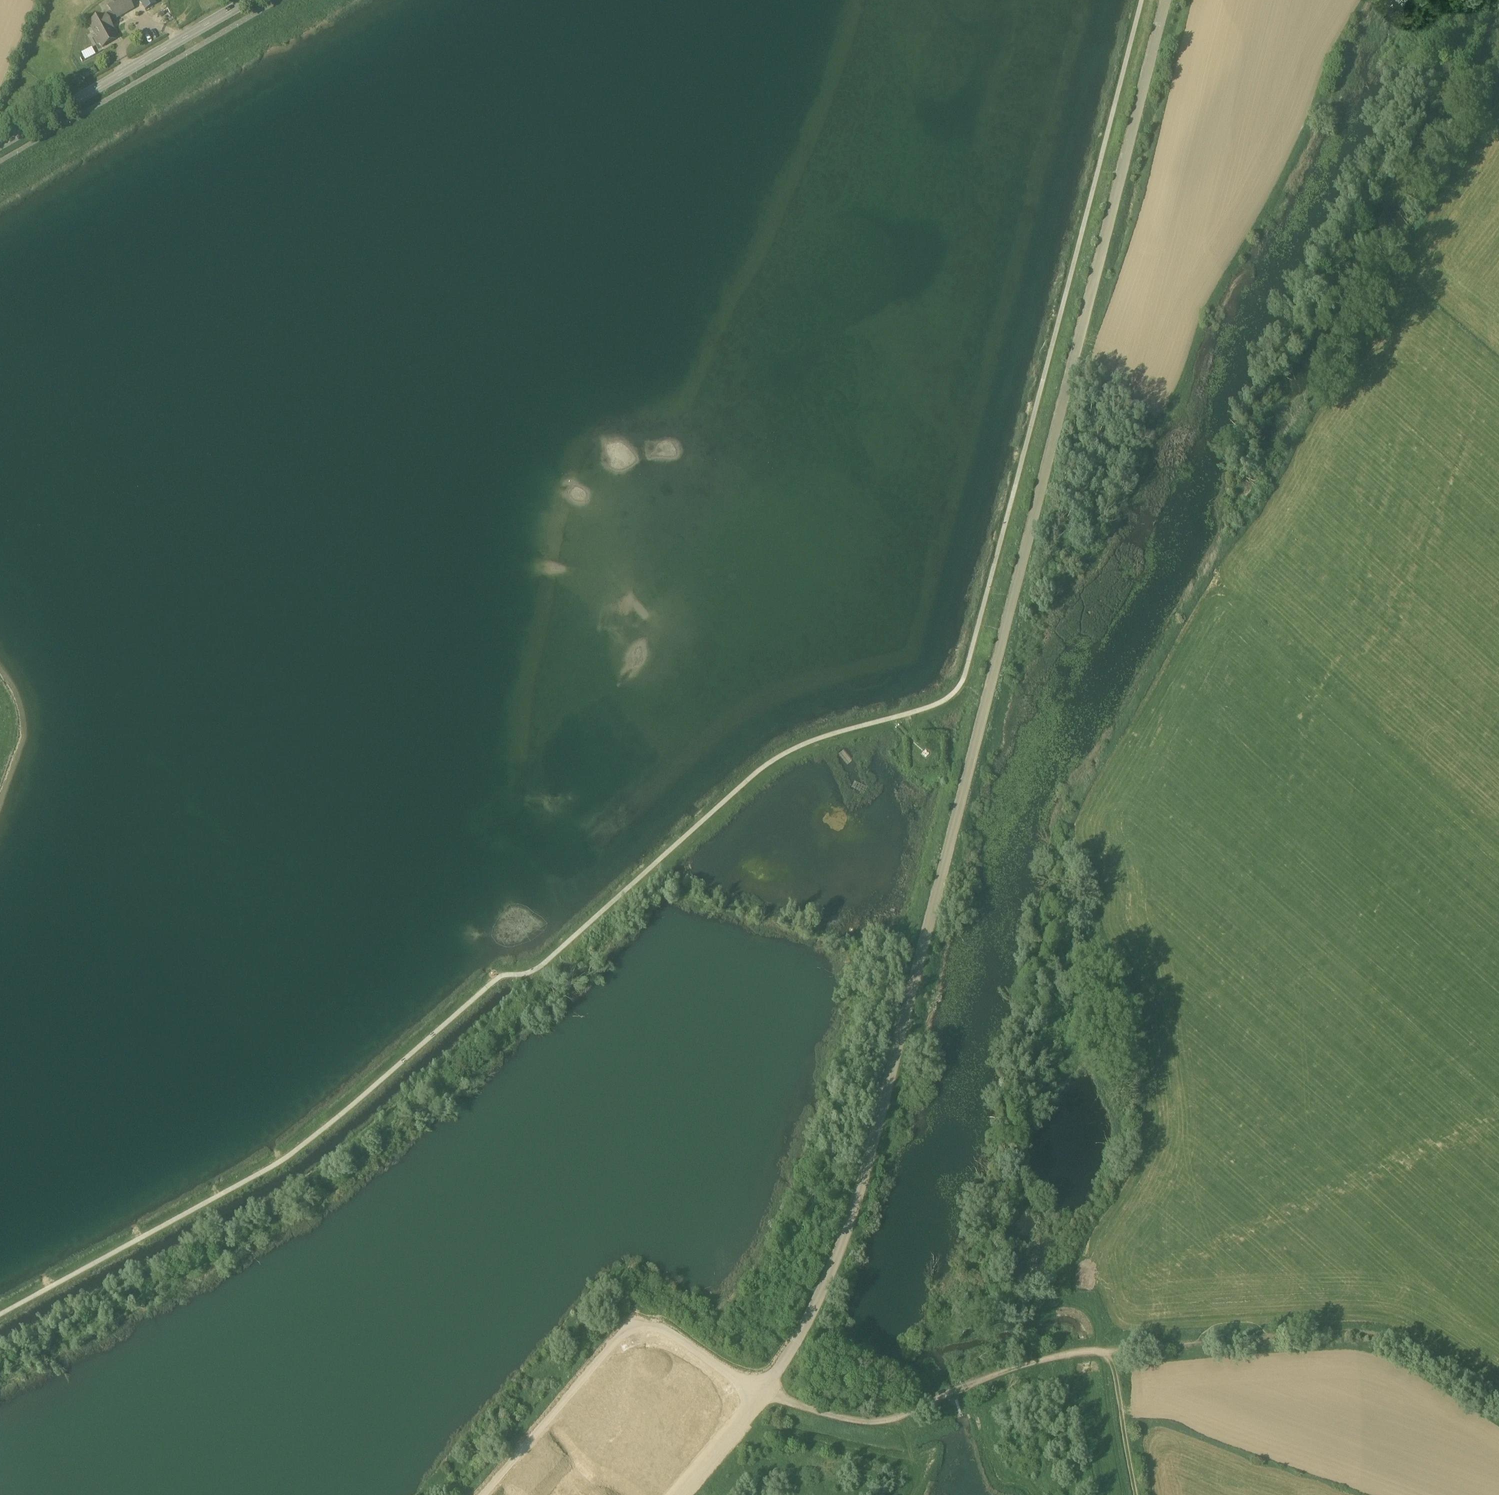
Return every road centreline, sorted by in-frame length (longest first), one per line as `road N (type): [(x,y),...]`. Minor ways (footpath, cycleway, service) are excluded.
road 1 (unclassified): [(1098,1352),(1037,1360),(869,1423),(768,1394),(839,1253),(865,1175),(1167,0)]
road 2 (secondary): [(0,144),(249,0)]
road 3 (track): [(1136,1494),(1113,1351)]

